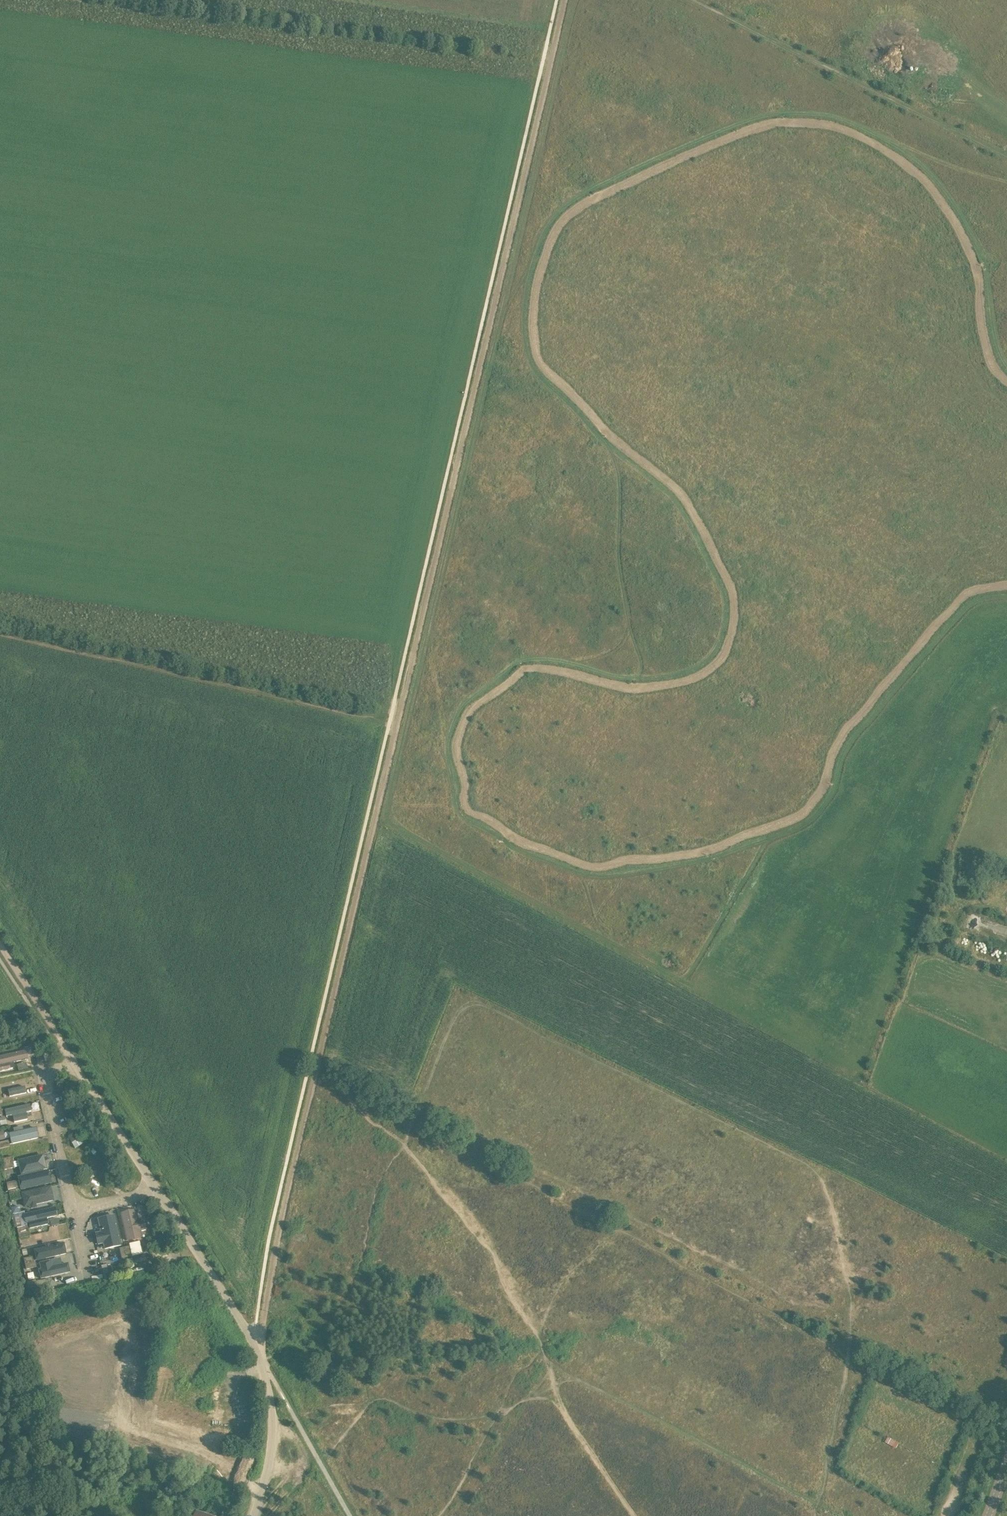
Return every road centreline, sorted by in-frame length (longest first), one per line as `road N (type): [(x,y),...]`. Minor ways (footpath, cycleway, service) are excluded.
road 1 (track): [(1006,182),(835,114),(774,111),(599,182),(550,219),(496,346),(432,636),(454,807),(503,848),(575,879),(745,849),(817,813),(849,746),(951,622),(967,605),(1006,594)]
road 2 (track): [(565,0),(399,725)]
road 3 (track): [(445,741),(460,707),(518,661),(550,657),(621,678),(640,674),(620,569),(619,477),(604,441),(531,366),(522,323),(530,256)]
road 4 (unclassified): [(253,1515),(271,1441),(266,1380),(239,1319),(158,1192)]
road 5 (track): [(399,725),(317,1070)]
road 6 (track): [(691,0),(1006,157)]
road 7 (track): [(317,1070),(253,1345)]
road 8 (track): [(1006,363),(980,246),(942,183),(906,146)]
road 9 (unclassified): [(74,1063),(46,1079),(75,1212)]
road 10 (unclassified): [(158,1192),(74,1063)]

